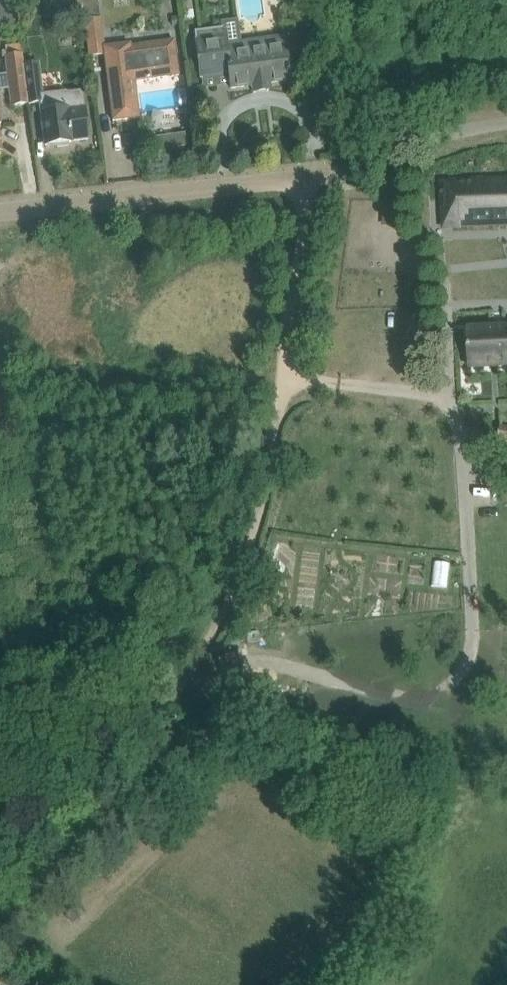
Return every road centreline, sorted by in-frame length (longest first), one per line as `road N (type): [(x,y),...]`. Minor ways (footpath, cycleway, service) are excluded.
road 1 (track): [(164,690),(242,574),(297,284),(307,178)]
road 2 (residential): [(0,212),(307,178)]
road 3 (track): [(0,869),(164,690)]

